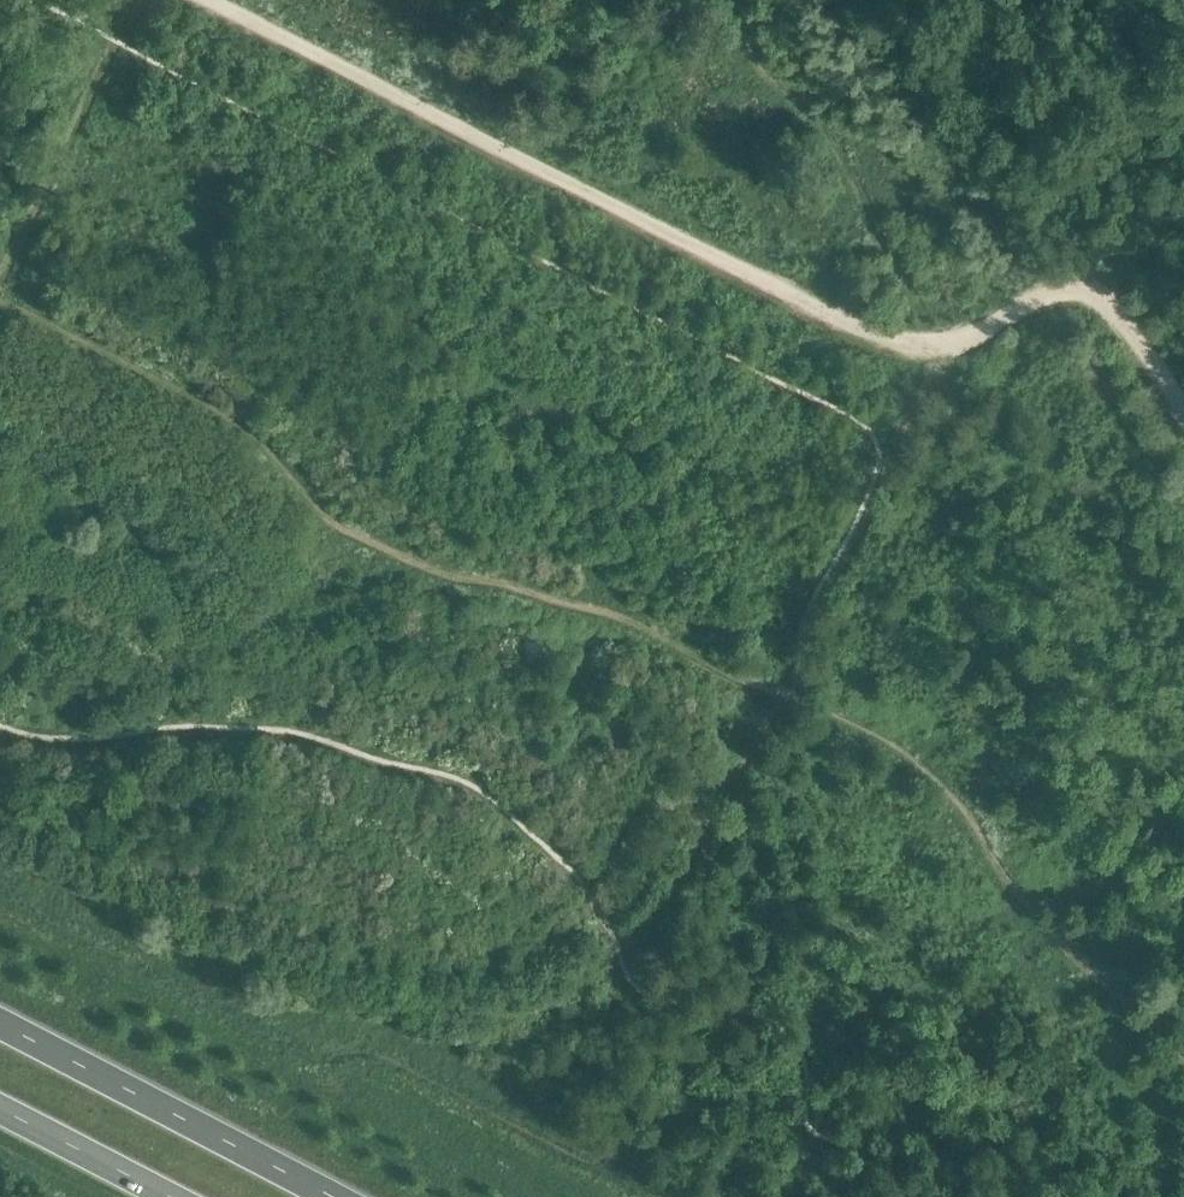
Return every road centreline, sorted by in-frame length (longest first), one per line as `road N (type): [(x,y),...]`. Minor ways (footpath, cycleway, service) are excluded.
road 1 (track): [(1183,411),(1090,288),(1065,287),(958,345),(900,344),(212,0)]
road 2 (trunk): [(337,1196),(0,1022)]
road 3 (trunk): [(0,1105),(179,1196)]

